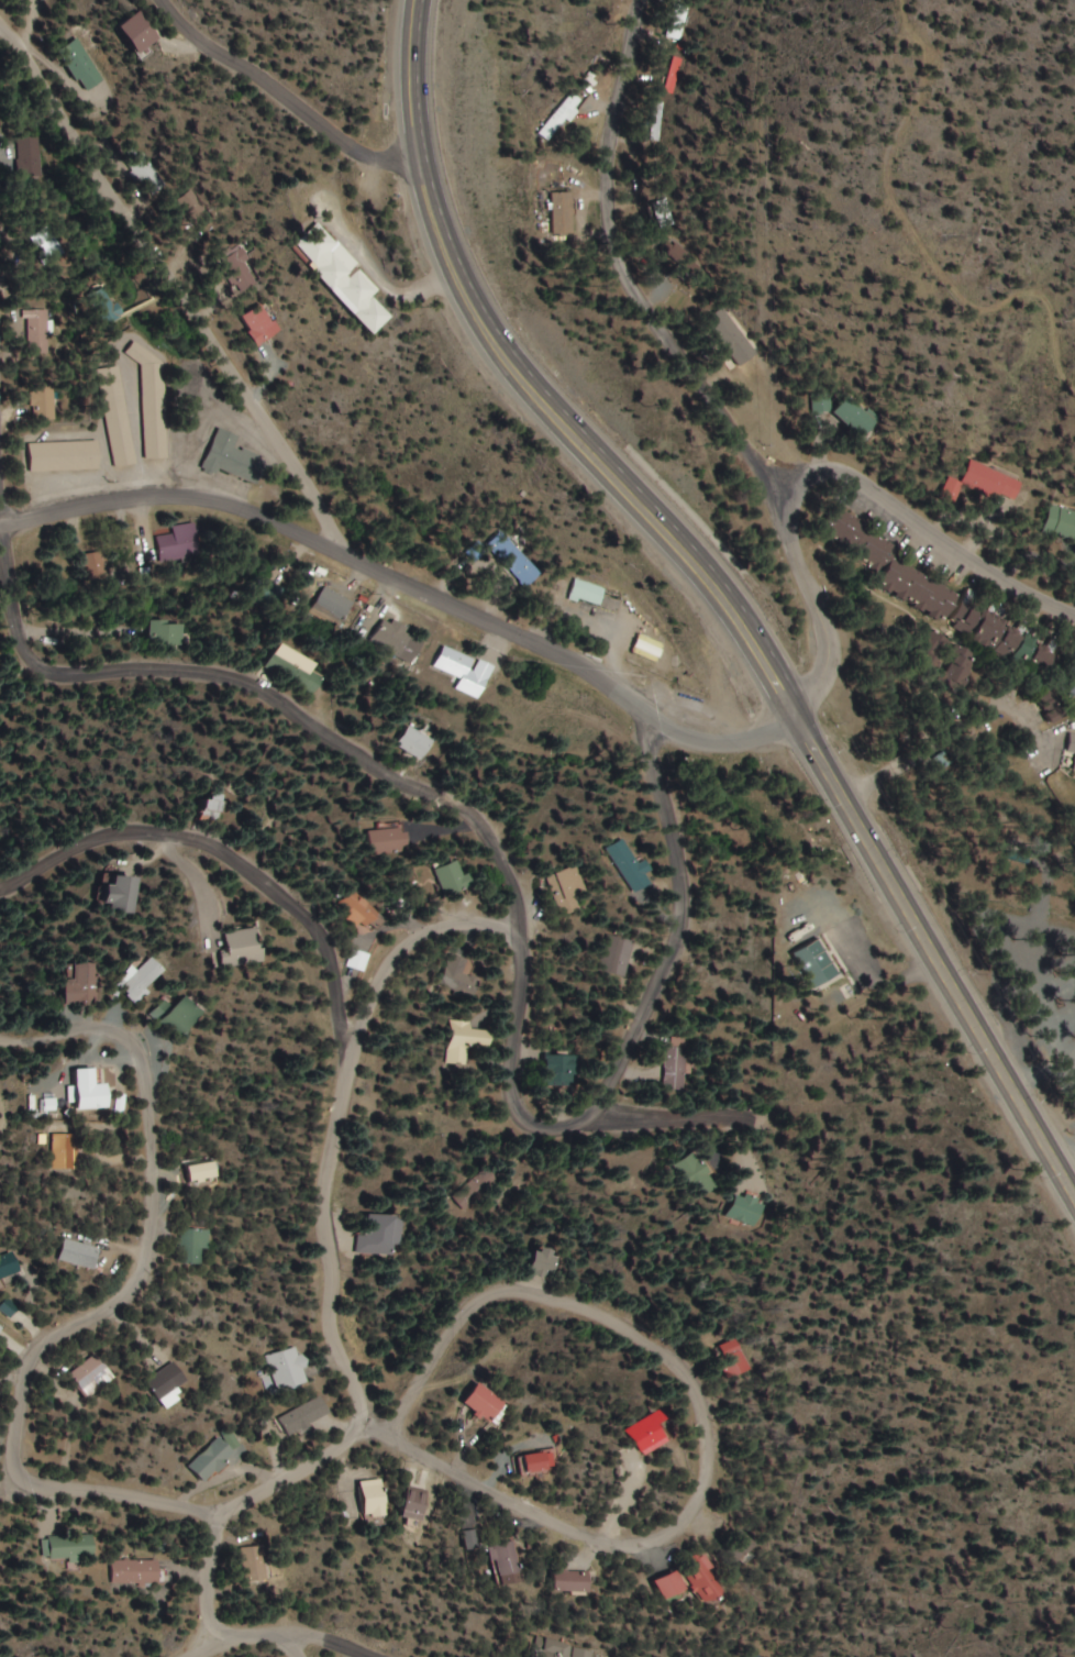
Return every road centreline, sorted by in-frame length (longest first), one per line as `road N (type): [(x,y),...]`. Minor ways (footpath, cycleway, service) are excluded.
road 1 (primary): [(1074,1199),(738,620),(653,515),(484,335),(429,222),(410,125),(412,0)]
road 2 (residential): [(466,1477),(390,1435),(444,1334),(484,1296),(520,1290),(630,1333),(686,1383),(709,1435),(701,1498),(684,1526),(645,1543),(601,1543),(466,1477)]
road 3 (tertiary): [(796,719),(750,745),(653,720),(410,583),(206,502),(77,509),(0,530)]
road 4 (tertiary): [(522,940),(508,1084),(520,1116),(547,1131),(573,1128),(595,1112),(690,920),(652,770),(653,720)]
road 5 (residential): [(322,549),(348,460),(259,306),(0,8)]
road 6 (residential): [(0,643),(42,684),(315,723),(444,780),(489,837),(522,940)]
road 7 (residential): [(21,1480),(13,1450),(24,1380),(38,1352),(131,1294),(153,1236),(154,1123),(137,1047),(90,1024),(0,1041)]
road 8 (tertiary): [(796,719),(834,654),(788,533),(796,496),(819,470),(843,473),(1043,607),(1074,616)]
road 9 (residential): [(645,0),(614,120),(605,216),(636,298),(740,445),(796,496)]
road 10 (residential): [(351,1048),(320,934),(232,860),(169,837),(85,841),(0,892)]
road 11 (tertiary): [(358,1426),(357,1388),(331,1335),(321,1213),(351,1048)]
road 12 (residential): [(418,165),(304,121),(232,48),(216,0)]
road 13 (tertiary): [(351,1048),(388,965),(431,929),(484,921),(522,940)]
road 14 (residential): [(223,1510),(21,1480),(0,1490)]
road 15 (residential): [(595,1112),(722,1118),(756,1187)]
road 16 (tertiary): [(358,1426),(297,1476),(223,1510)]
road 17 (tertiary): [(218,1637),(204,1594),(223,1510)]

